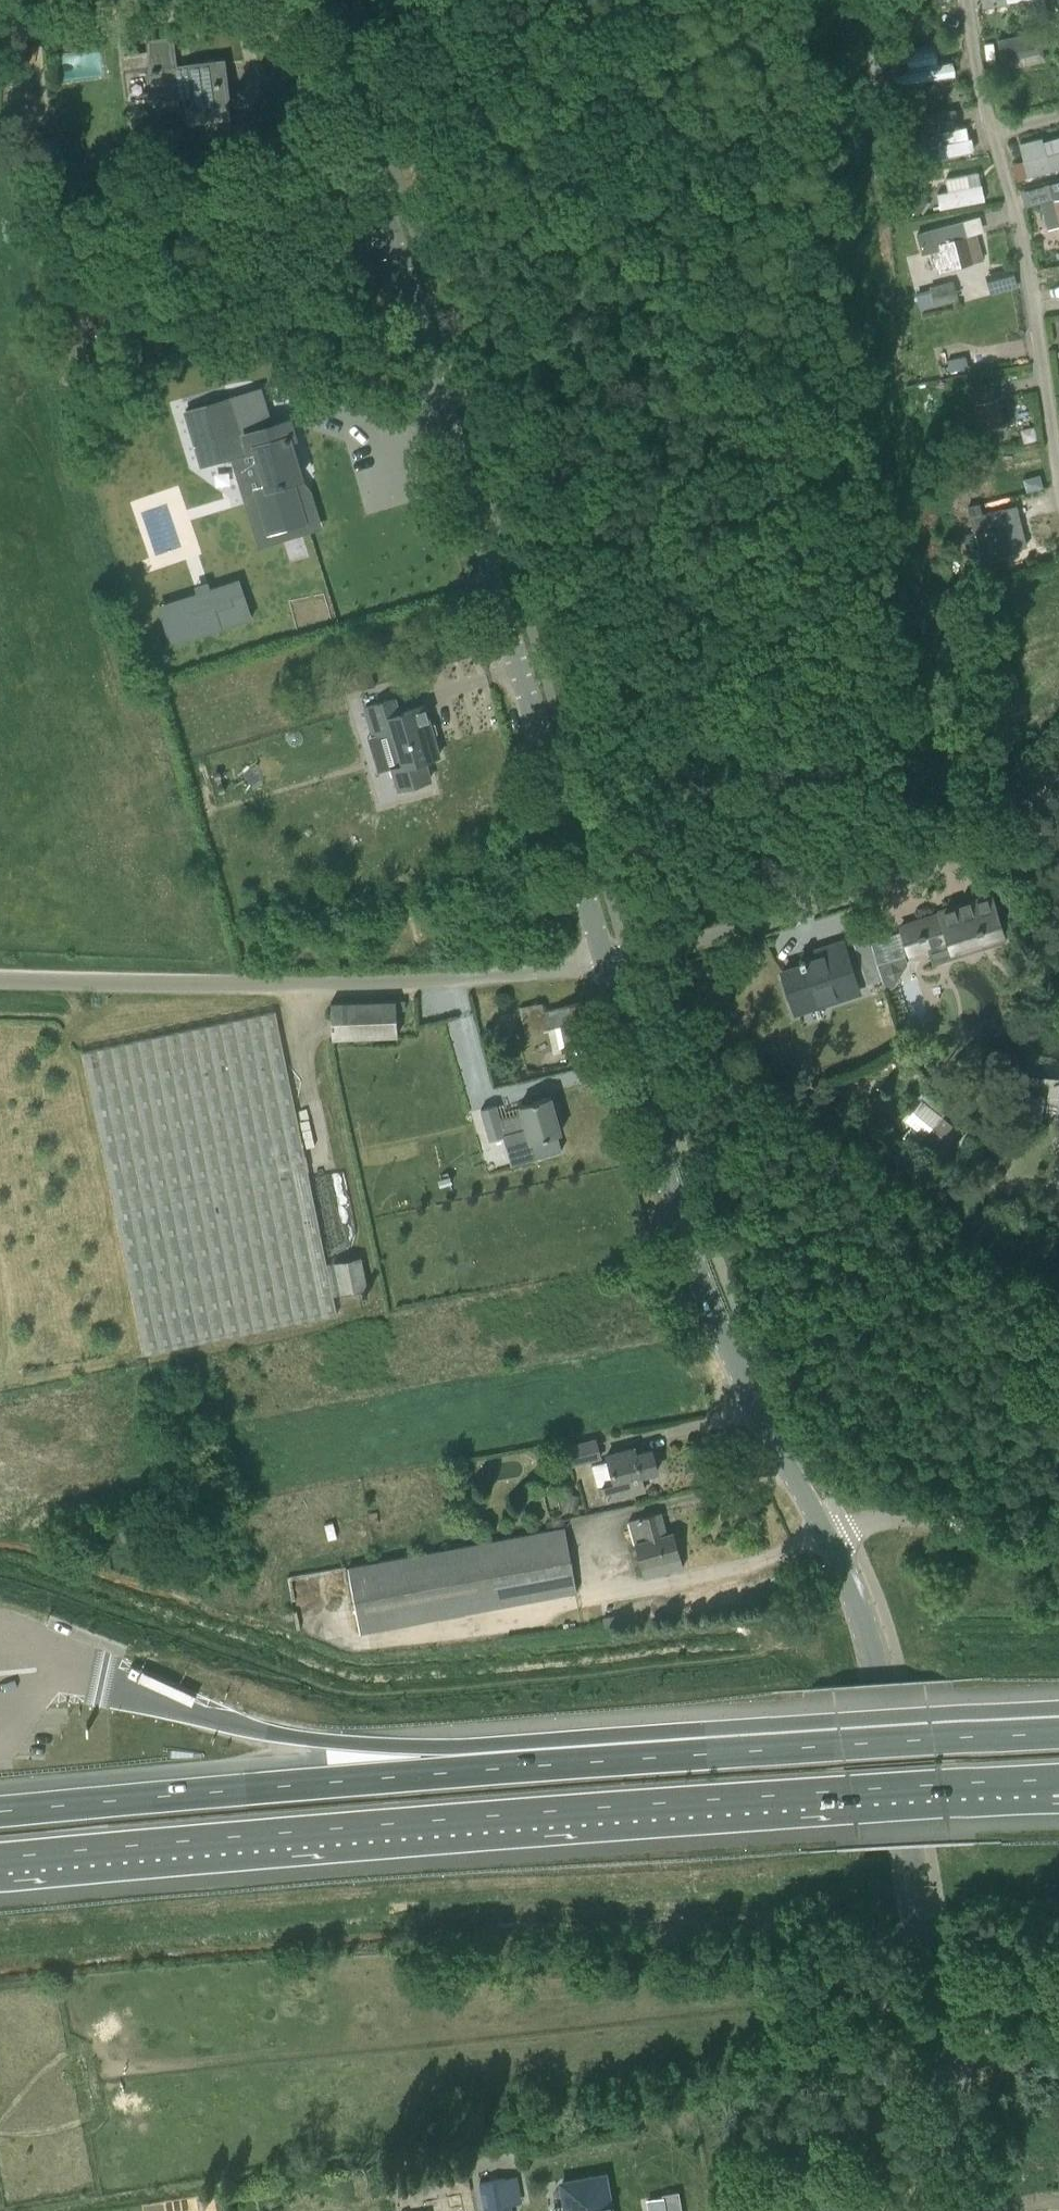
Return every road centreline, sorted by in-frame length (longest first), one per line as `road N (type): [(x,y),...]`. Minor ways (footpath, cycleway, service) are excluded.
road 1 (motorway): [(0,1858),(1056,1781)]
road 2 (unclassified): [(605,966),(336,0)]
road 3 (unclassified): [(965,2210),(873,1654),(828,1539)]
road 4 (unclassified): [(828,1539),(719,1326),(605,966)]
road 5 (unclassified): [(605,966),(371,983),(0,978)]
road 6 (motorway): [(1058,1734),(479,1771)]
road 7 (motorway): [(479,1771),(0,1812)]
road 8 (track): [(605,966),(995,1230)]
road 9 (residential): [(1058,780),(987,835),(928,862),(628,961)]
road 10 (motorway): [(479,1771),(250,1729)]
road 11 (residential): [(848,1530),(883,1516),(915,1515),(1008,1542),(1058,1544)]

